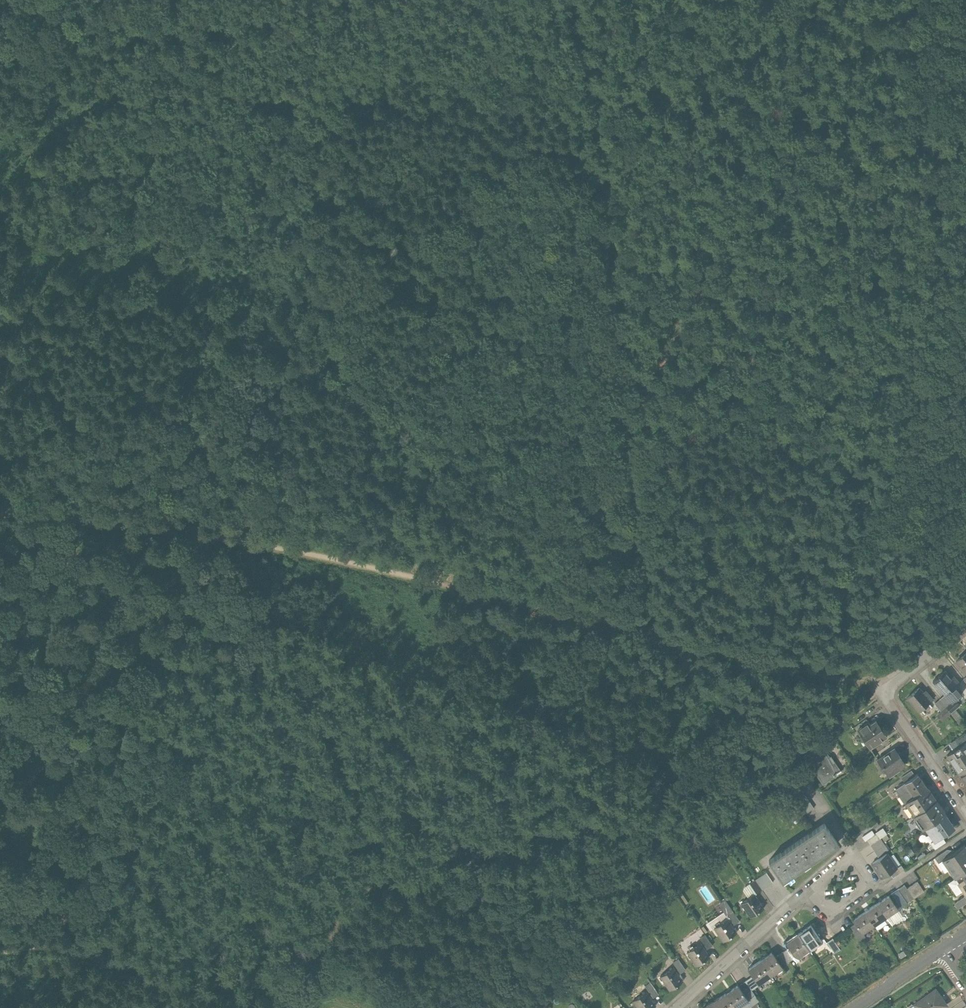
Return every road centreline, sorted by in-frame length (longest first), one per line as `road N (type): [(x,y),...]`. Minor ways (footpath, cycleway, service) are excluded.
road 1 (track): [(0,954),(60,947),(267,985),(333,946),(359,909),(403,878),(708,776),(860,689)]
road 2 (track): [(0,494),(228,531),(519,592),(860,689)]
road 3 (track): [(579,0),(604,124),(628,448),(656,629)]
road 4 (track): [(60,947),(126,718),(156,520)]
road 5 (residential): [(965,815),(882,695),(965,627)]
road 6 (residential): [(676,1007),(808,892)]
road 7 (residential): [(808,892),(850,856),(877,891),(841,914)]

